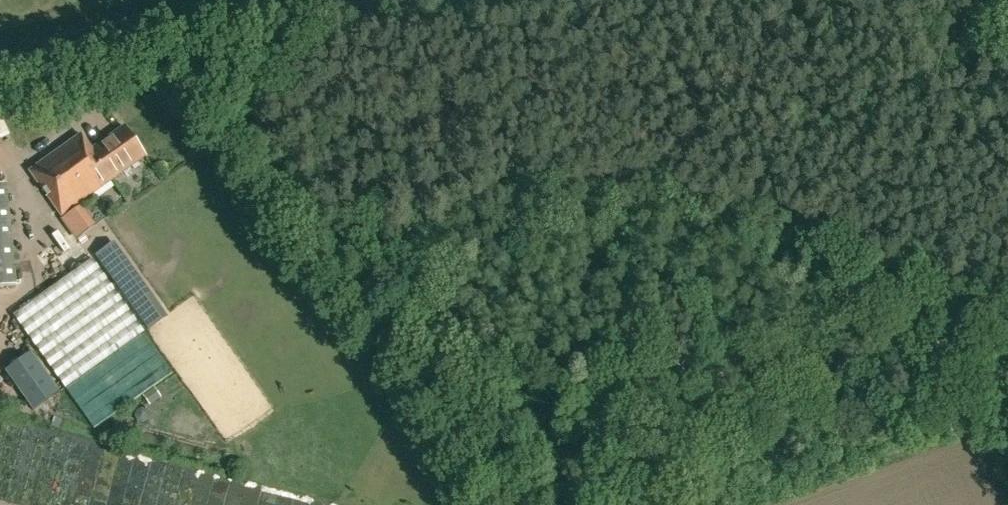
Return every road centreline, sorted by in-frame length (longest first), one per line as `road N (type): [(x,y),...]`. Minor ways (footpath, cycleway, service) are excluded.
road 1 (track): [(506,504),(167,34)]
road 2 (unclassified): [(167,34),(253,17),(440,0)]
road 3 (unclassified): [(167,34),(0,68)]

